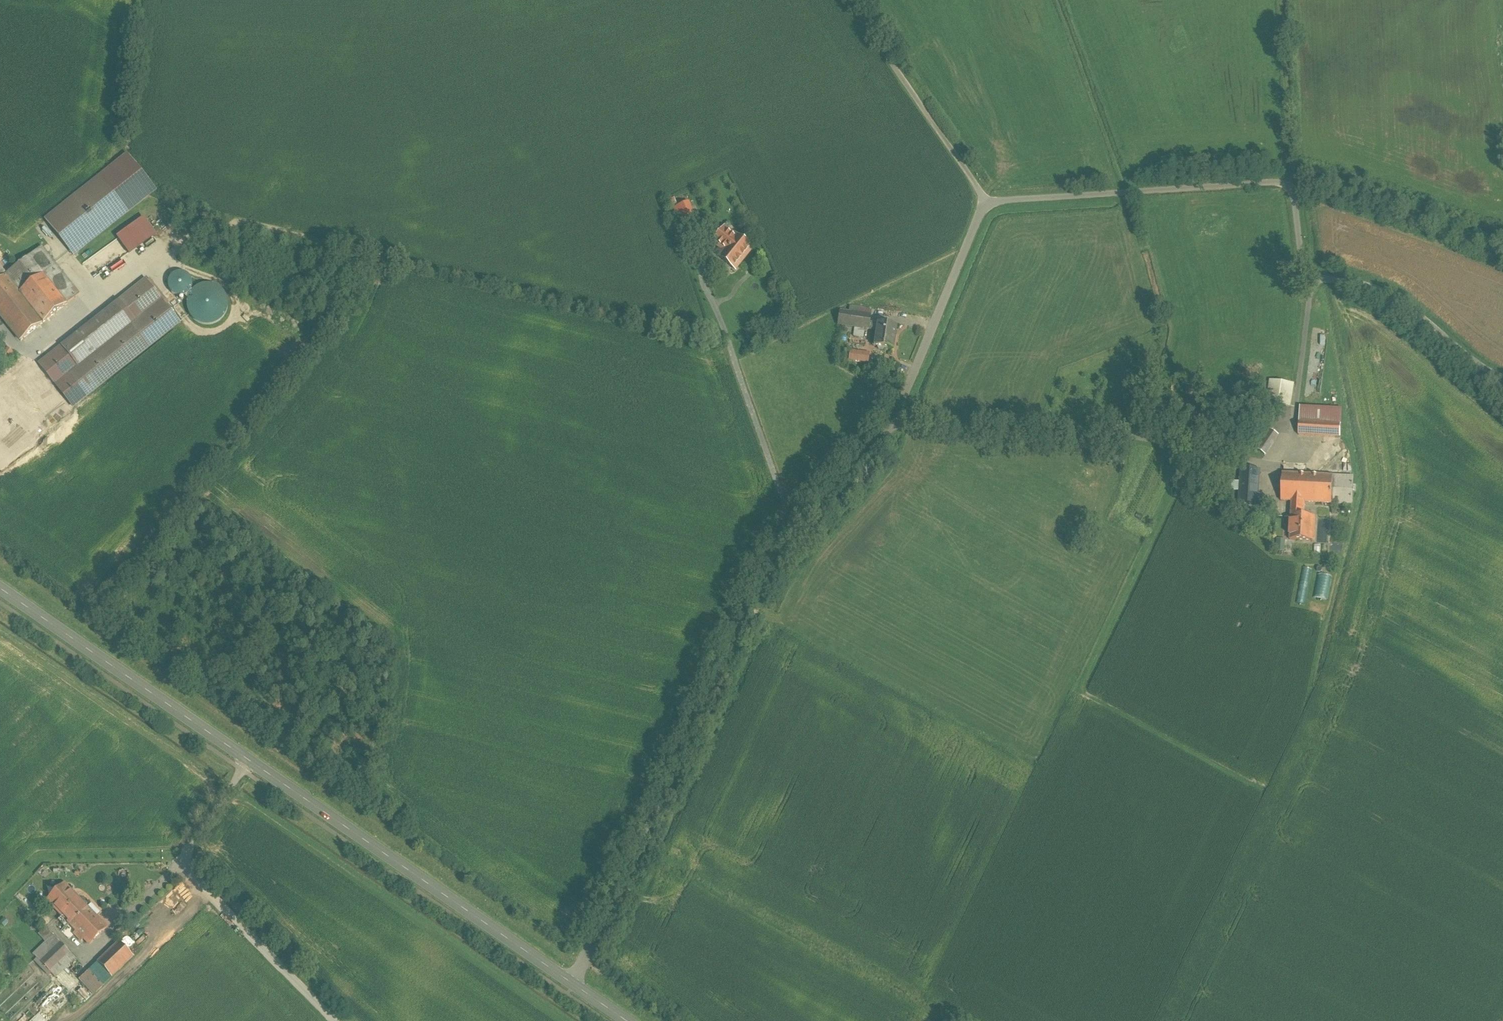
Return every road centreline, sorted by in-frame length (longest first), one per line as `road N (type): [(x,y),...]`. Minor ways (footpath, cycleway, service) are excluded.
road 1 (unclassified): [(1502,384),(1383,295),(1315,281),(1303,266),(1294,195),(1286,187),(986,212),(896,415),(869,458),(784,546),(571,983)]
road 2 (tertiary): [(571,983),(249,760)]
road 3 (unclassified): [(249,760),(186,862),(334,1020)]
road 4 (tertiary): [(249,760),(0,588)]

